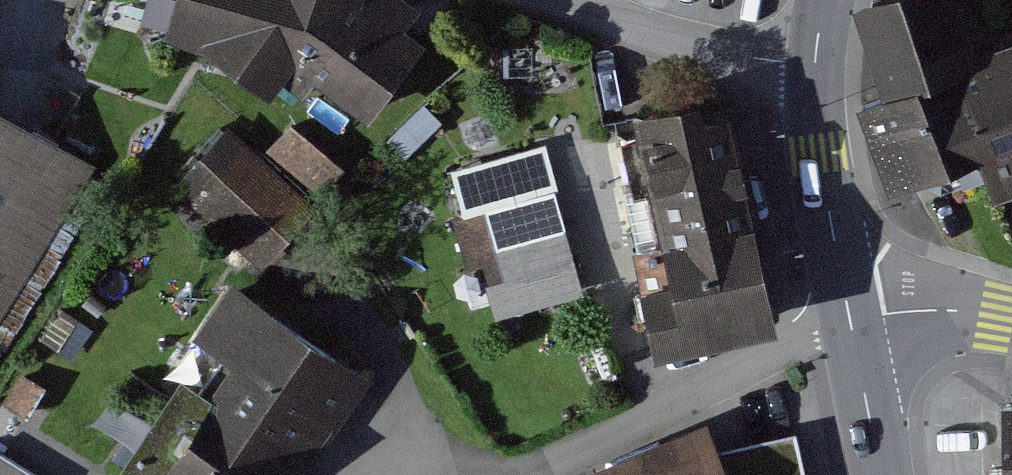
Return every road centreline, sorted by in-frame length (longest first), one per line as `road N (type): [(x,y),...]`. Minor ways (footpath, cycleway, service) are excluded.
road 1 (residential): [(540,474),(696,386),(852,323)]
road 2 (tertiary): [(852,323),(820,154),(814,59)]
road 3 (unclassified): [(814,59),(714,51),(576,0)]
road 4 (residential): [(852,323),(947,308),(1011,319)]
road 5 (tertiary): [(882,474),(852,323)]

